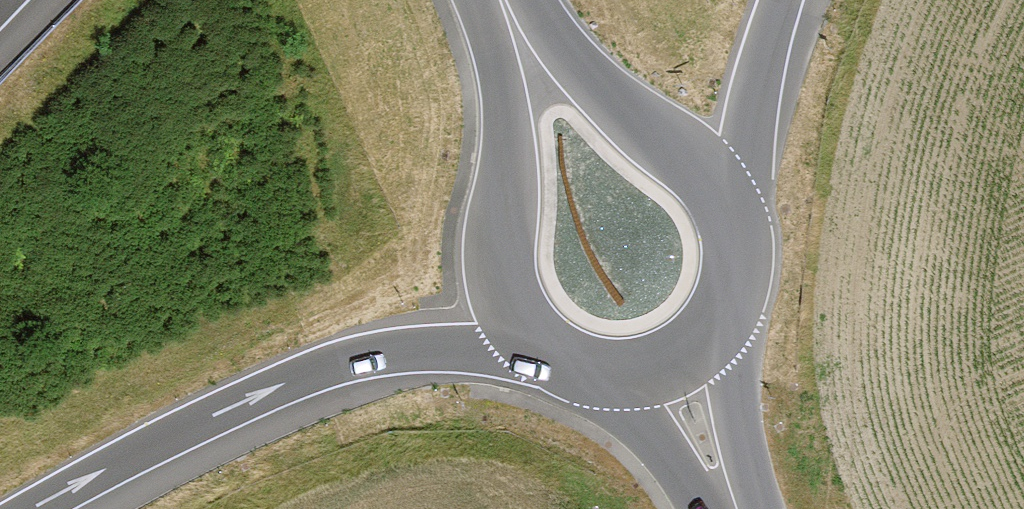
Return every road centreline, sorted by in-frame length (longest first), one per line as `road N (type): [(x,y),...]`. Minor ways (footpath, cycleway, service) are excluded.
road 1 (motorway): [(39,508),(260,399),(351,367),(426,354),(551,356)]
road 2 (tertiary): [(477,0),(508,81),(502,282),(520,323),(551,356)]
road 3 (tertiary): [(735,218),(691,159),(581,73),(532,0)]
road 4 (motorway): [(735,218),(753,104),(783,0)]
road 5 (tertiary): [(671,361),(729,305),(740,256),(735,218)]
road 6 (tertiary): [(671,361),(736,508)]
road 7 (tertiary): [(551,356),(608,374),(671,361)]

